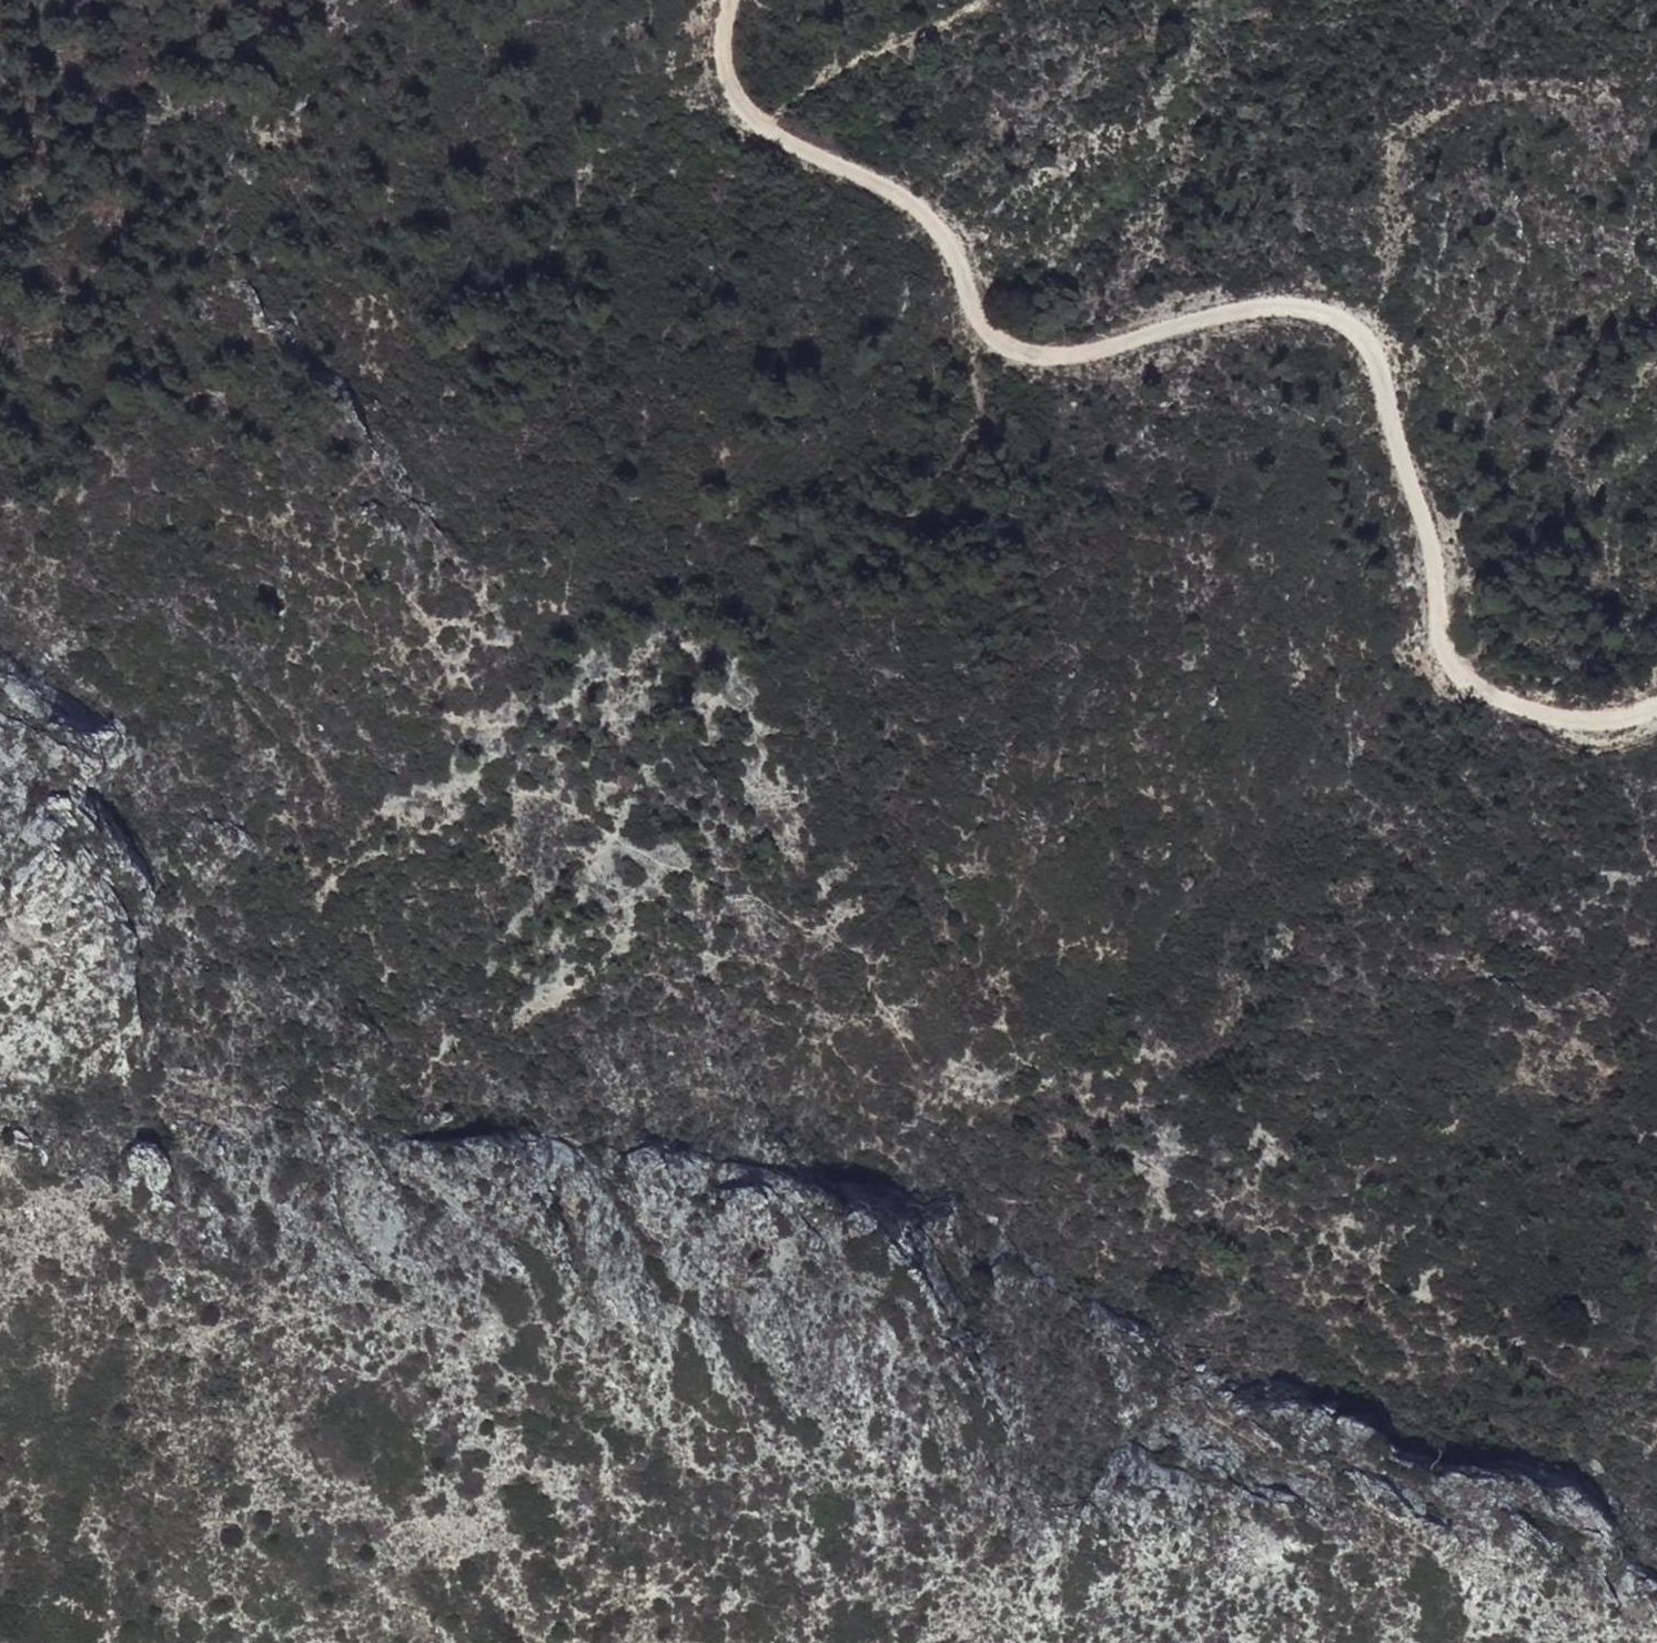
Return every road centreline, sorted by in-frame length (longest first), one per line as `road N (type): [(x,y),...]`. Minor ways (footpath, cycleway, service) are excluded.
road 1 (track): [(1656,696),(1645,706),(1585,717),(1458,677),(1390,388),(1323,307),(1075,354),(990,339),(912,197),(792,145),(730,88),(734,0)]

